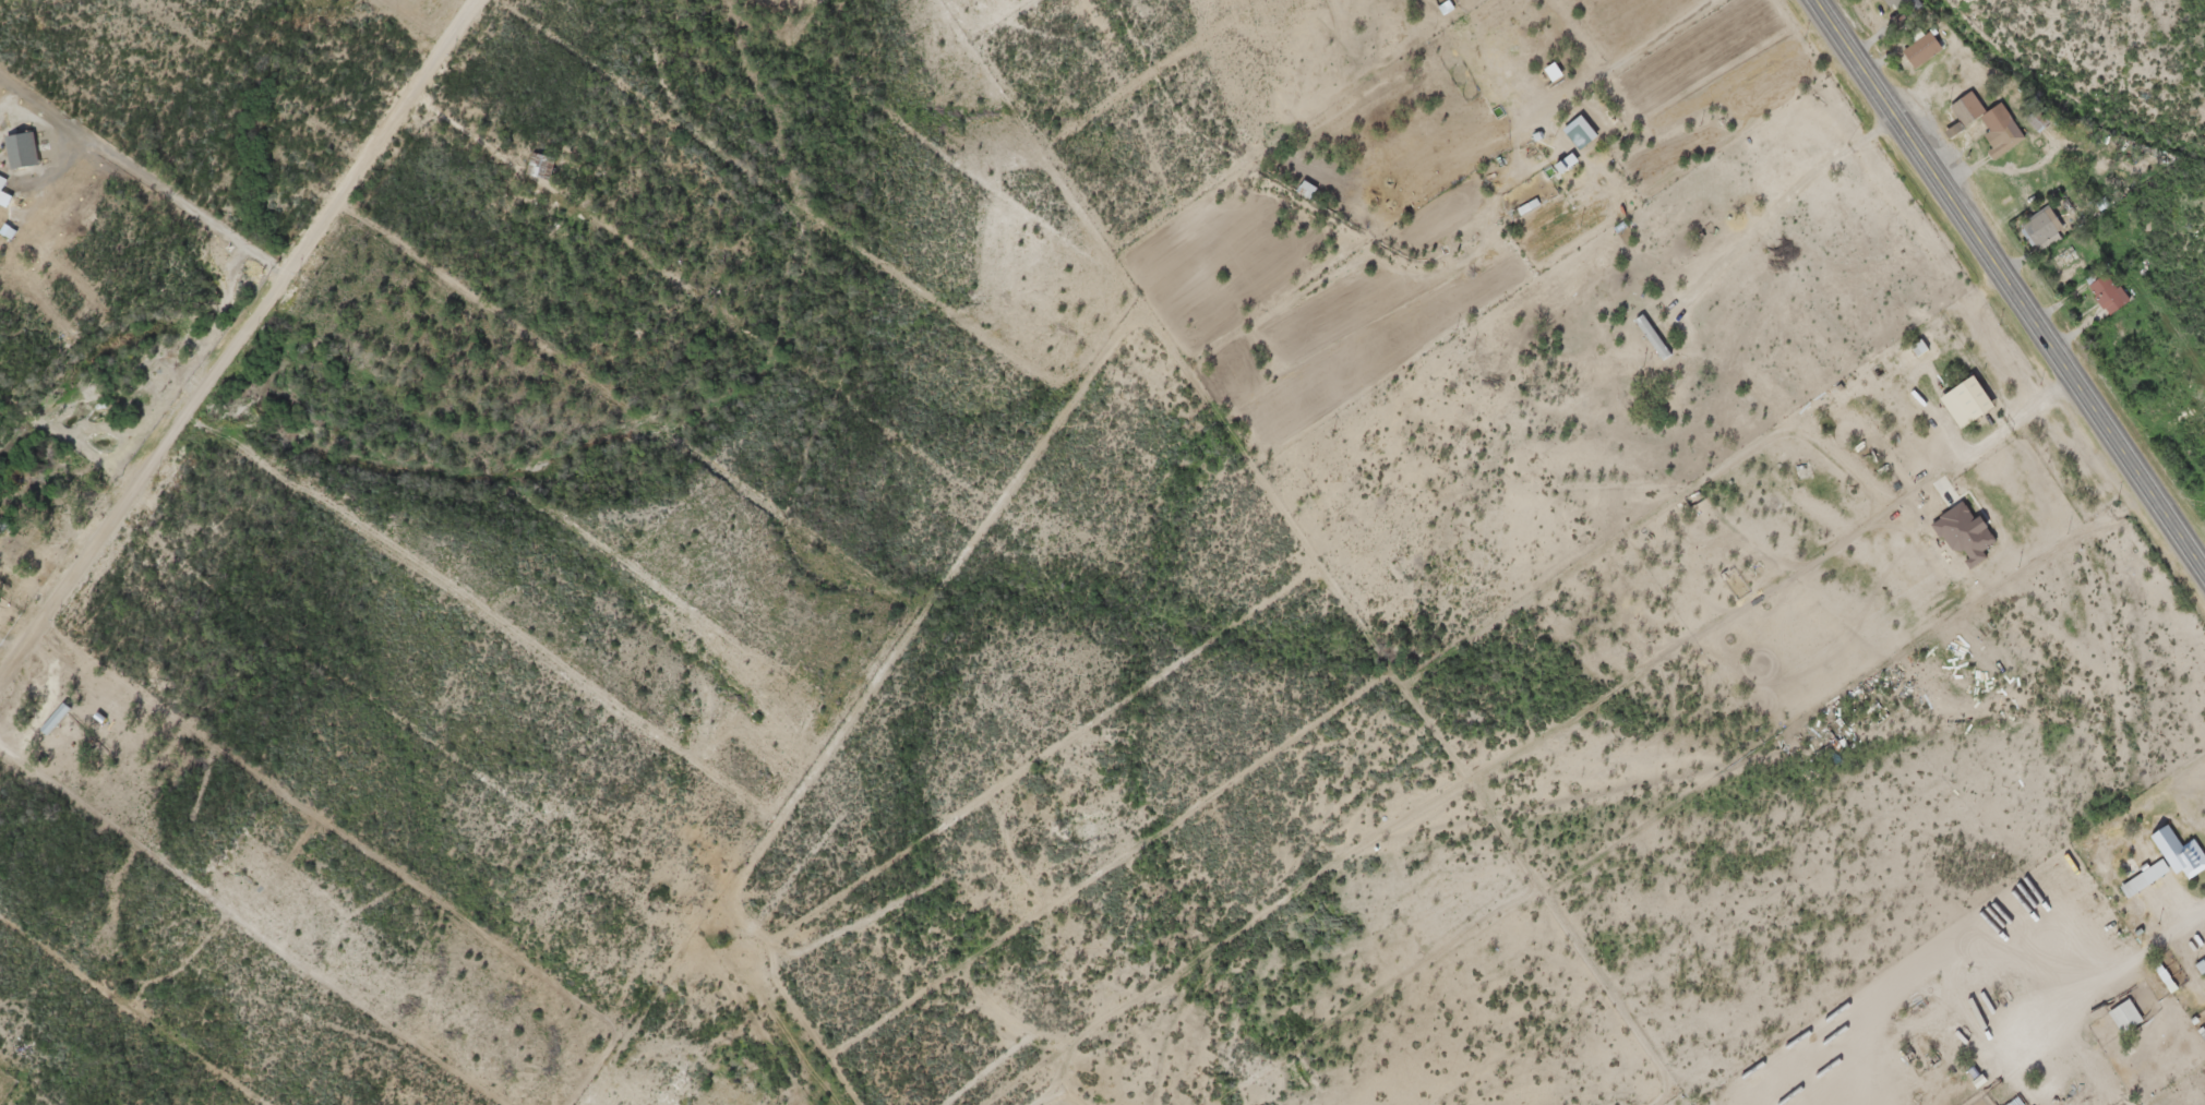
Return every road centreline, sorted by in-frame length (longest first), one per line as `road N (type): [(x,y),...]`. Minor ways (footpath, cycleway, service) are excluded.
road 1 (residential): [(998,0),(1022,32),(1070,39),(1110,63),(1139,113),(1287,415),(1382,683),(1380,726),(1309,850),(1166,1017),(1017,1026)]
road 2 (track): [(1090,1104),(1017,1026),(951,1009),(862,1002),(777,1013),(602,1069),(454,1069),(227,990),(93,1008),(0,1001)]
road 3 (trunk): [(2204,566),(1825,0)]
road 4 (residential): [(0,285),(86,233),(181,218),(259,220)]

